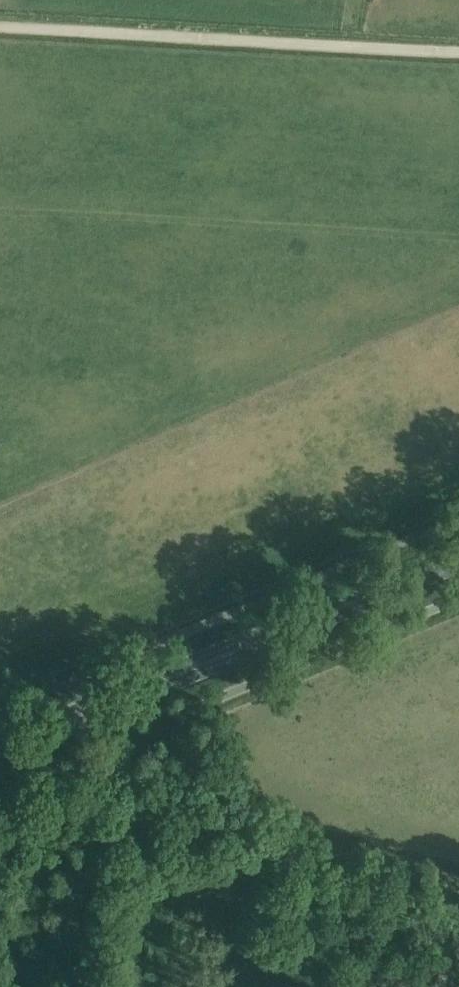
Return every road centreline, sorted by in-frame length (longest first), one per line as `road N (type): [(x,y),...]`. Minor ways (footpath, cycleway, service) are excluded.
road 1 (primary): [(0,749),(458,561)]

